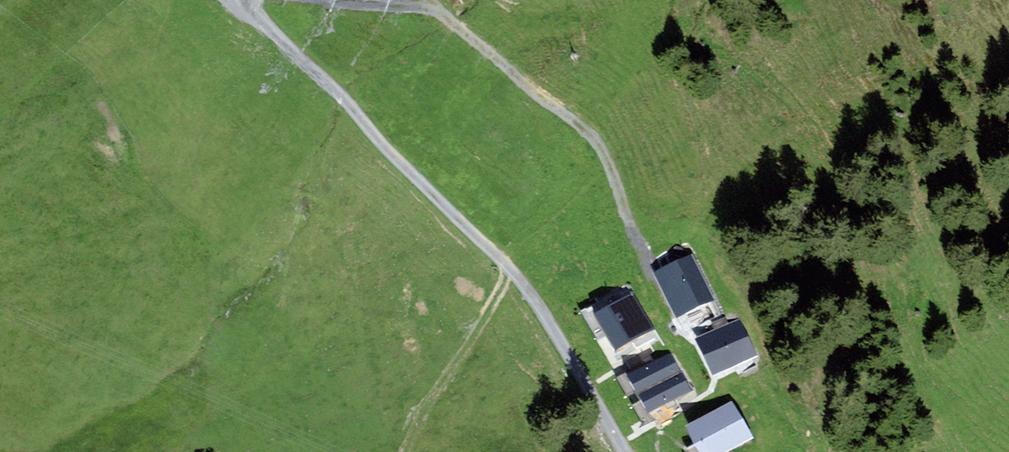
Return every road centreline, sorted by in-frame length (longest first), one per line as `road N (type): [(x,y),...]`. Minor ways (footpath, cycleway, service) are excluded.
road 1 (track): [(243,0),(508,269),(568,356),(617,451)]
road 2 (track): [(324,0),(430,9),(463,30),(593,137),(648,267)]

